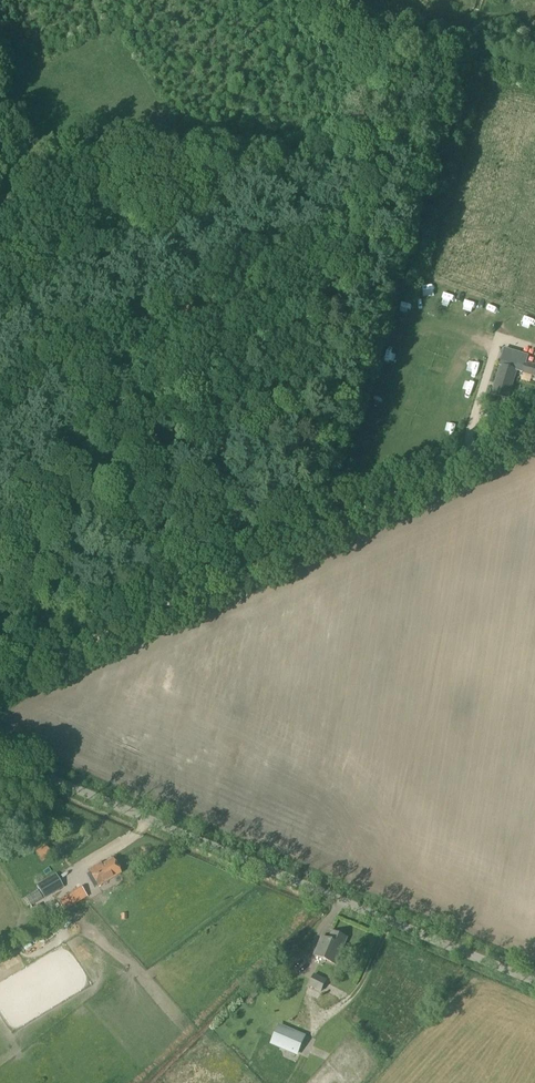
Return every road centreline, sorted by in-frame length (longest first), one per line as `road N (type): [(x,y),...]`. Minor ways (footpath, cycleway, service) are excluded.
road 1 (track): [(534,427),(0,680)]
road 2 (unclassified): [(0,758),(534,982)]

